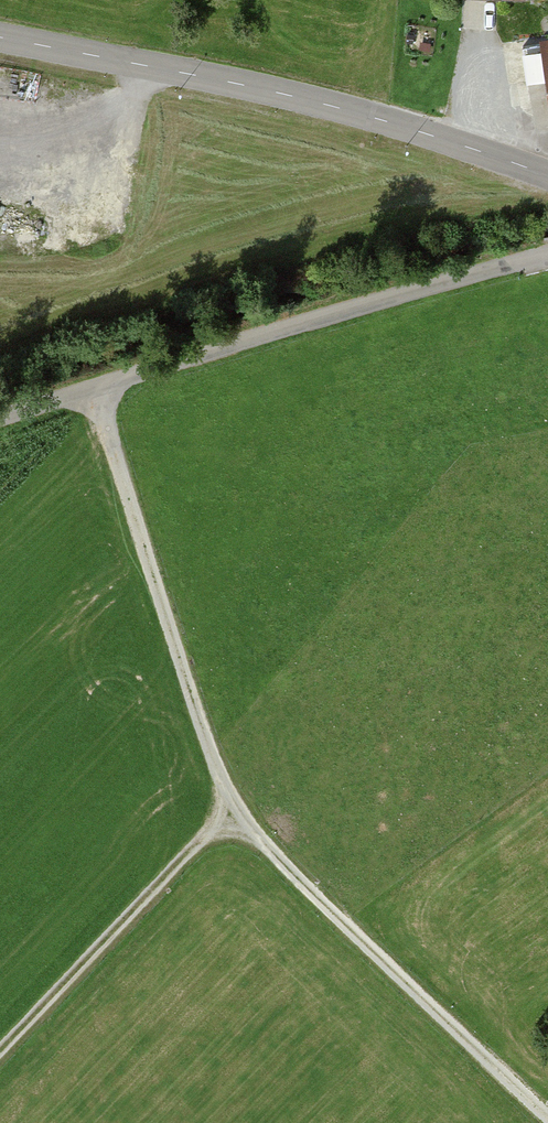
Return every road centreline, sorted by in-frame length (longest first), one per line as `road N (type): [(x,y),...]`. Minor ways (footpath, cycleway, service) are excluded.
road 1 (track): [(547,1121),(294,878),(234,808),(96,388)]
road 2 (unclassified): [(0,415),(547,256)]
road 3 (tertiary): [(0,37),(287,95),(547,176)]
road 4 (track): [(0,1054),(234,808)]

